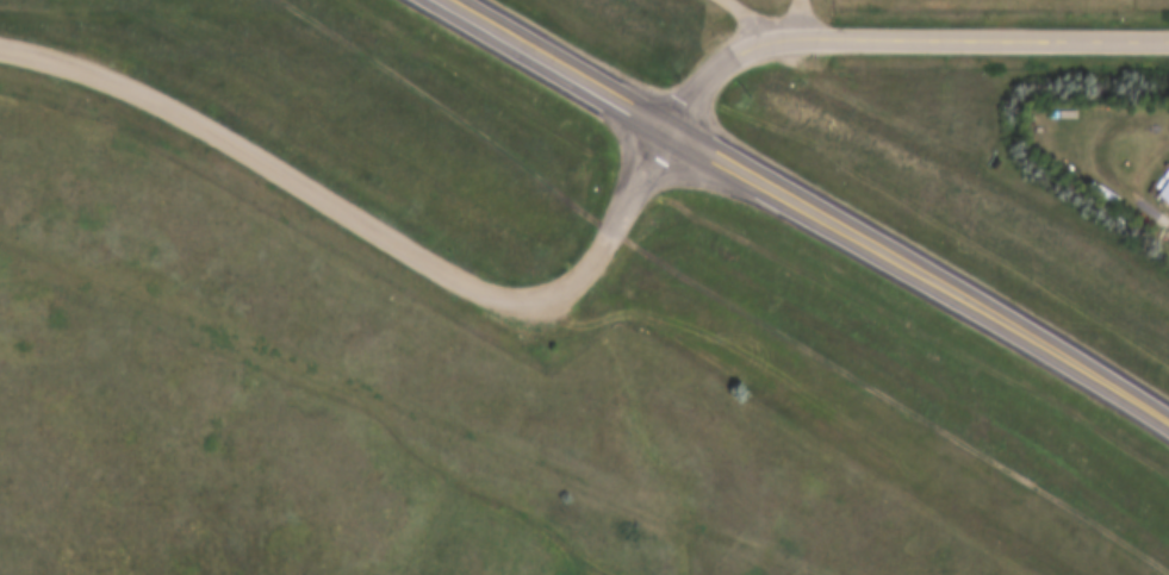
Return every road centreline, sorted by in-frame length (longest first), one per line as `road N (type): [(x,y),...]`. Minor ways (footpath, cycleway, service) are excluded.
road 1 (residential): [(676,123),(599,254),(560,290),(527,296),(472,285),(131,85),(0,43)]
road 2 (primary): [(1168,415),(462,0)]
road 3 (tertiary): [(1168,39),(770,38),(702,82),(676,123)]

